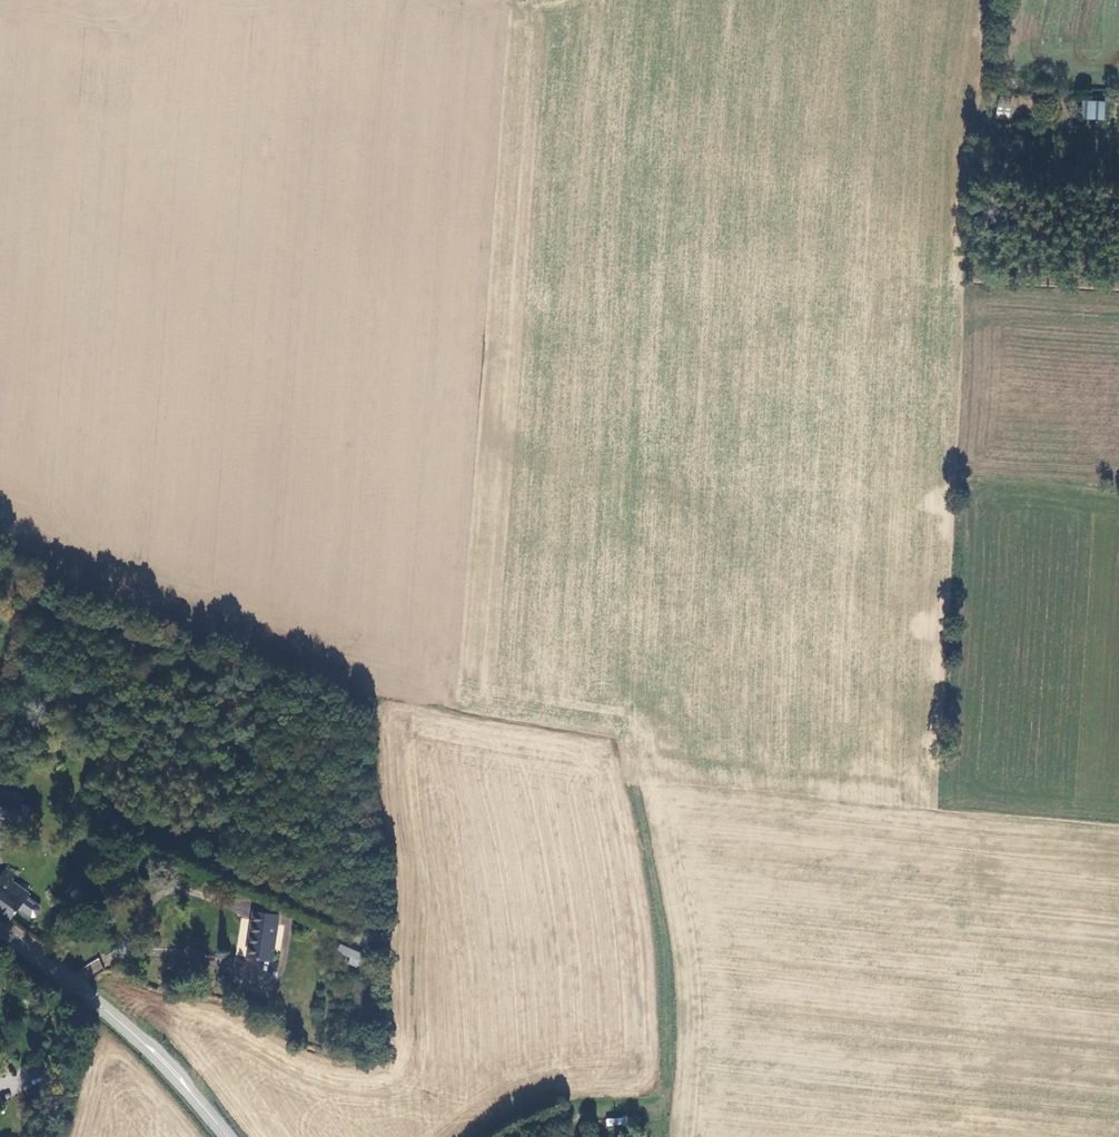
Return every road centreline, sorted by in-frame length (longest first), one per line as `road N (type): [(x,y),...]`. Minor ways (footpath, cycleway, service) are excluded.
road 1 (tertiary): [(0,930),(146,1043),(227,1136)]

